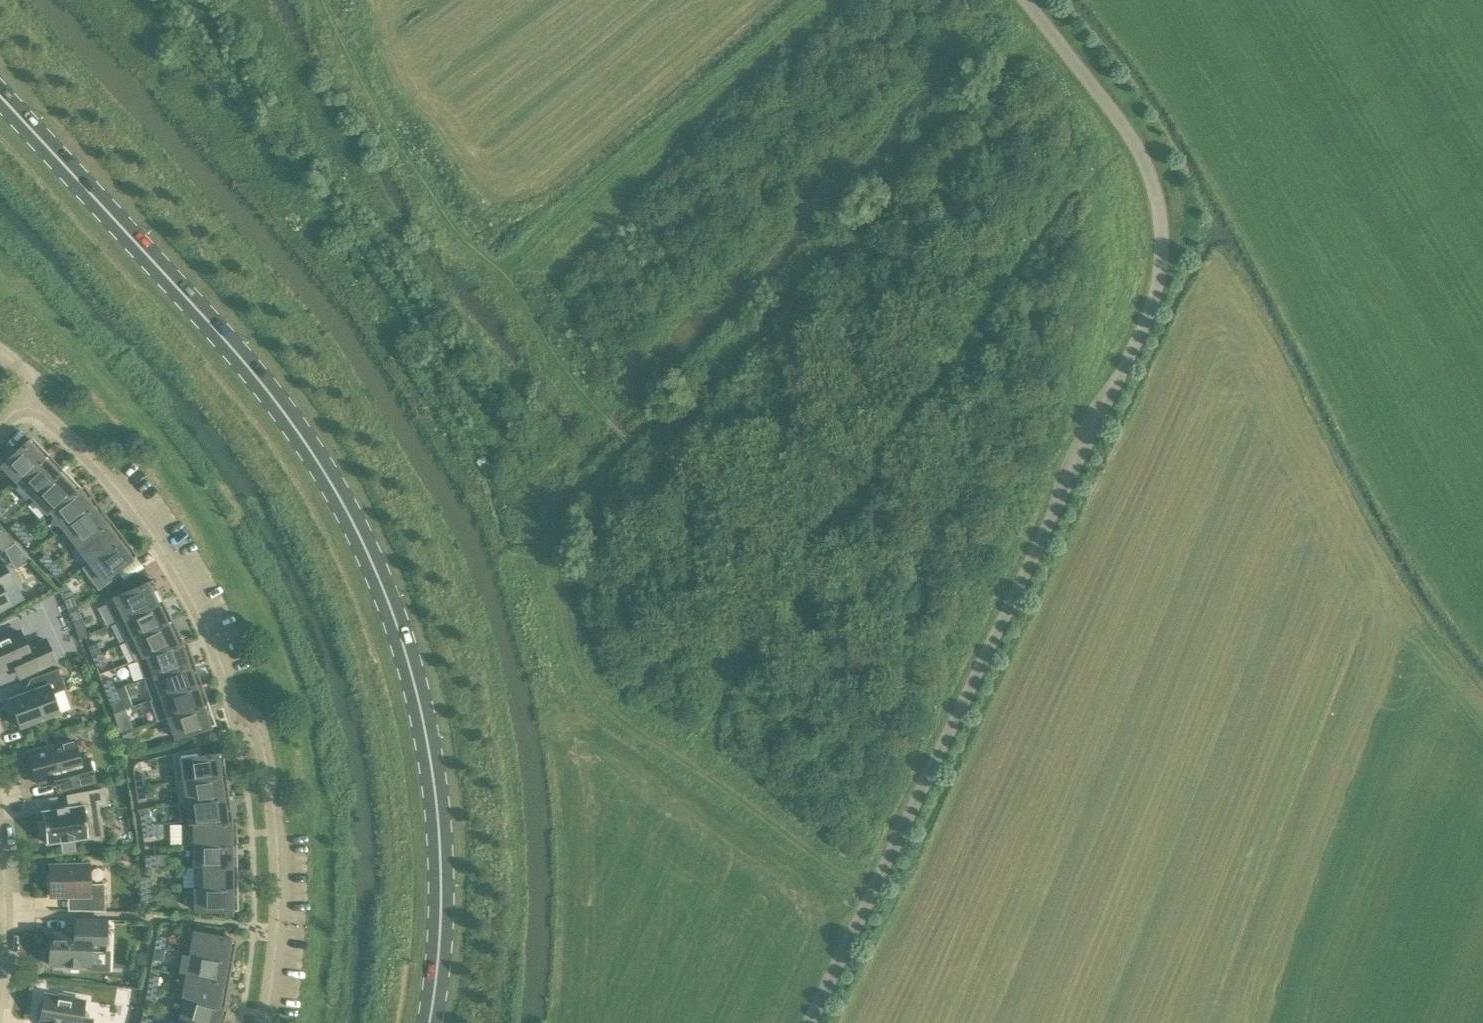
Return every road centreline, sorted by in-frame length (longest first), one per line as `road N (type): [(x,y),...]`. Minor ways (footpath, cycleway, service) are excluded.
road 1 (unclassified): [(1026,0),(1137,148),(1160,220),(1158,284),(809,1022)]
road 2 (secondary): [(429,1022),(442,931),(433,772),(383,588),(348,512),(240,354),(0,94)]
road 3 (residential): [(265,1022),(280,878),(261,723),(235,706),(204,623),(142,517),(27,400)]
road 4 (residential): [(0,995),(7,890),(0,827)]

